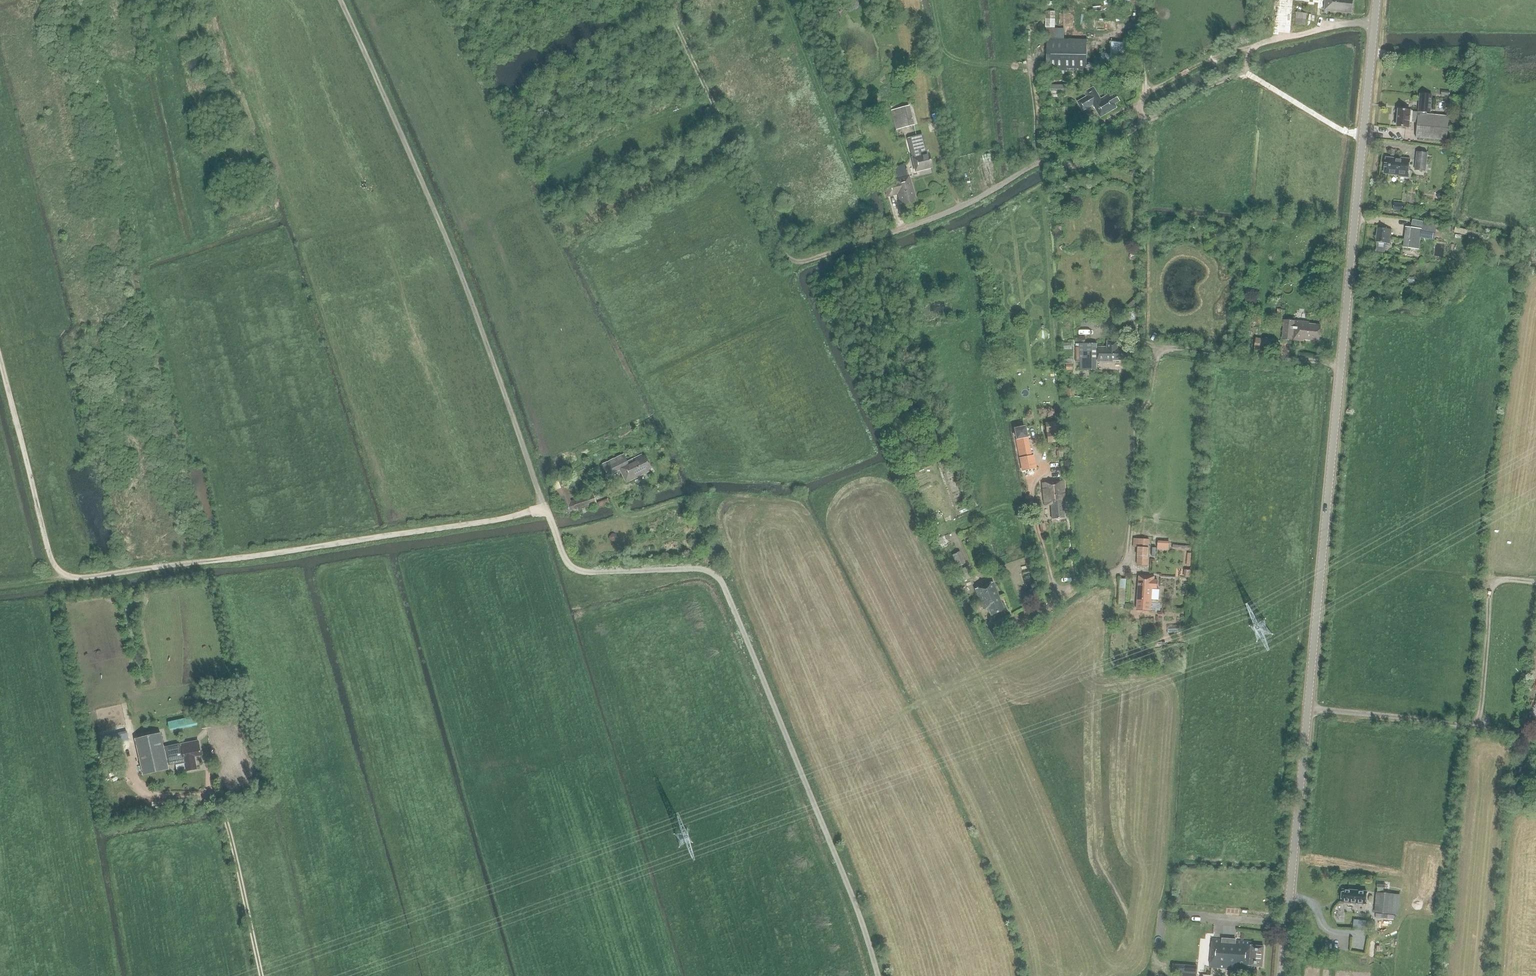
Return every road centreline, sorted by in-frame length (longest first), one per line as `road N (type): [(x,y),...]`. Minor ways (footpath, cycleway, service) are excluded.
road 1 (secondary): [(1284,975),(1376,0)]
road 2 (track): [(547,509),(62,578),(0,361)]
road 3 (track): [(1128,568),(1141,419),(1165,343),(1340,364)]

